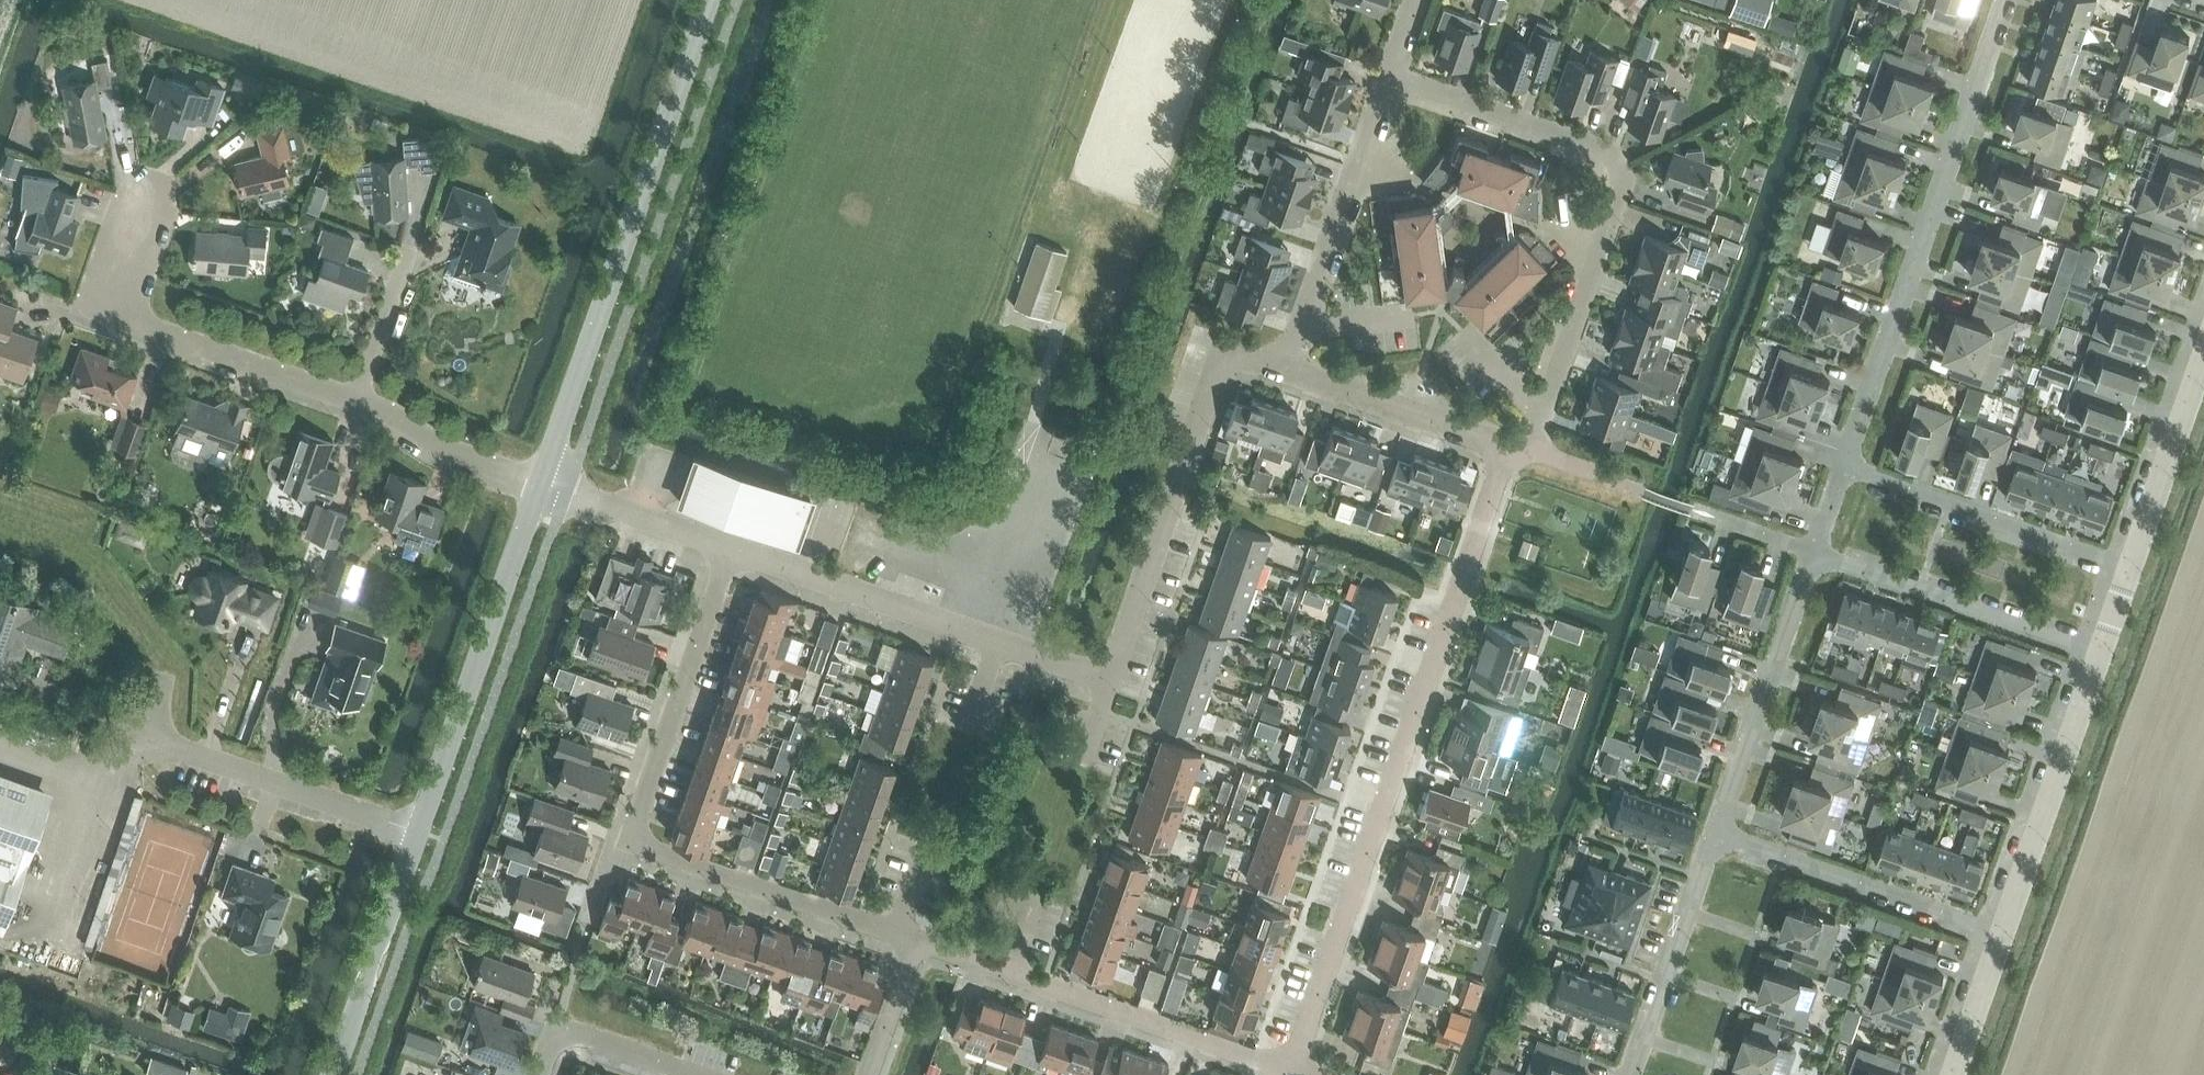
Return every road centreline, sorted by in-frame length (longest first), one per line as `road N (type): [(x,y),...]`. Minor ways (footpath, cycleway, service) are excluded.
road 1 (residential): [(1289,1072),(1508,447)]
road 2 (residential): [(1532,454),(1624,191),(1620,163),(1389,77)]
road 3 (tertiary): [(542,484),(712,0)]
road 4 (residential): [(2008,0),(1845,466)]
road 5 (residential): [(1286,373),(1228,354),(1111,683)]
road 6 (residential): [(731,551),(1111,683)]
road 7 (residential): [(1289,1072),(919,945)]
road 8 (residential): [(362,401),(109,313),(149,201)]
road 9 (tertiary): [(420,834),(542,484)]
road 10 (residential): [(1286,373),(1389,77)]
road 11 (residential): [(919,945),(630,841)]
road 12 (residential): [(630,841),(731,551)]
road 13 (residential): [(2101,654),(1813,553)]
road 14 (residential): [(1845,466),(2131,568)]
road 15 (residential): [(1719,836),(2004,937)]
road 16 (residential): [(2004,937),(2101,654)]
road 17 (residential): [(1813,553),(1719,836)]
road 18 (residential): [(149,741),(420,834)]
road 19 (tertiary): [(335,1074),(420,834)]
road 20 (residential): [(1719,836),(1633,1074)]
road 21 (residential): [(1508,447),(1286,373)]
road 22 (residential): [(2131,568),(2203,361)]
road 23 (residential): [(542,484),(731,551)]
road 24 (residential): [(542,484),(441,446),(362,401)]
road 25 (residential): [(690,1074),(572,1036),(555,1045),(541,1074)]
road 26 (residential): [(362,401),(413,246)]
road 27 (residential): [(1955,1074),(2004,937)]
road 28 (residential): [(919,945),(869,1074)]
road 29 (residential): [(1813,553),(1693,510)]

